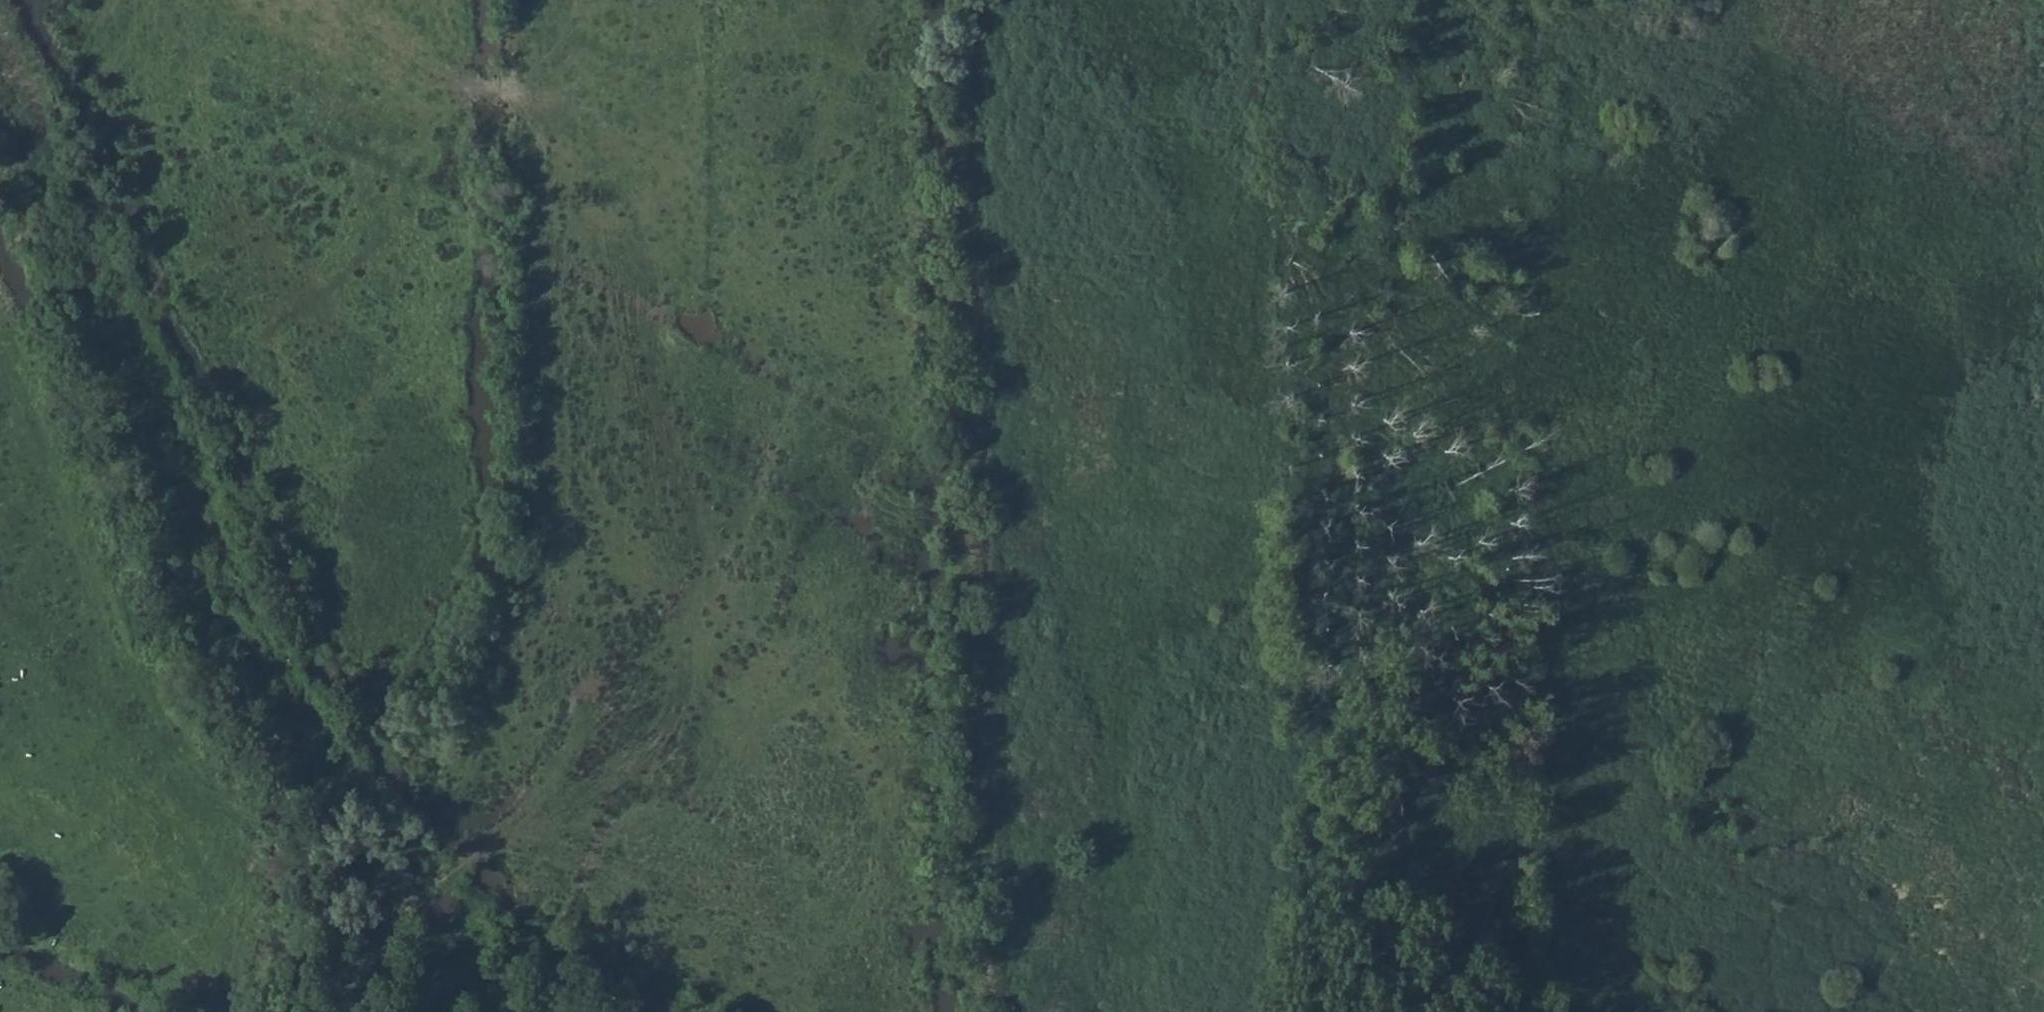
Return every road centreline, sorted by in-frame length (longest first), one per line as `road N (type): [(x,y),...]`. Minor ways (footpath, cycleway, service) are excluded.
road 1 (track): [(476,845),(412,899),(353,1011)]
road 2 (track): [(2043,899),(1993,1011)]

